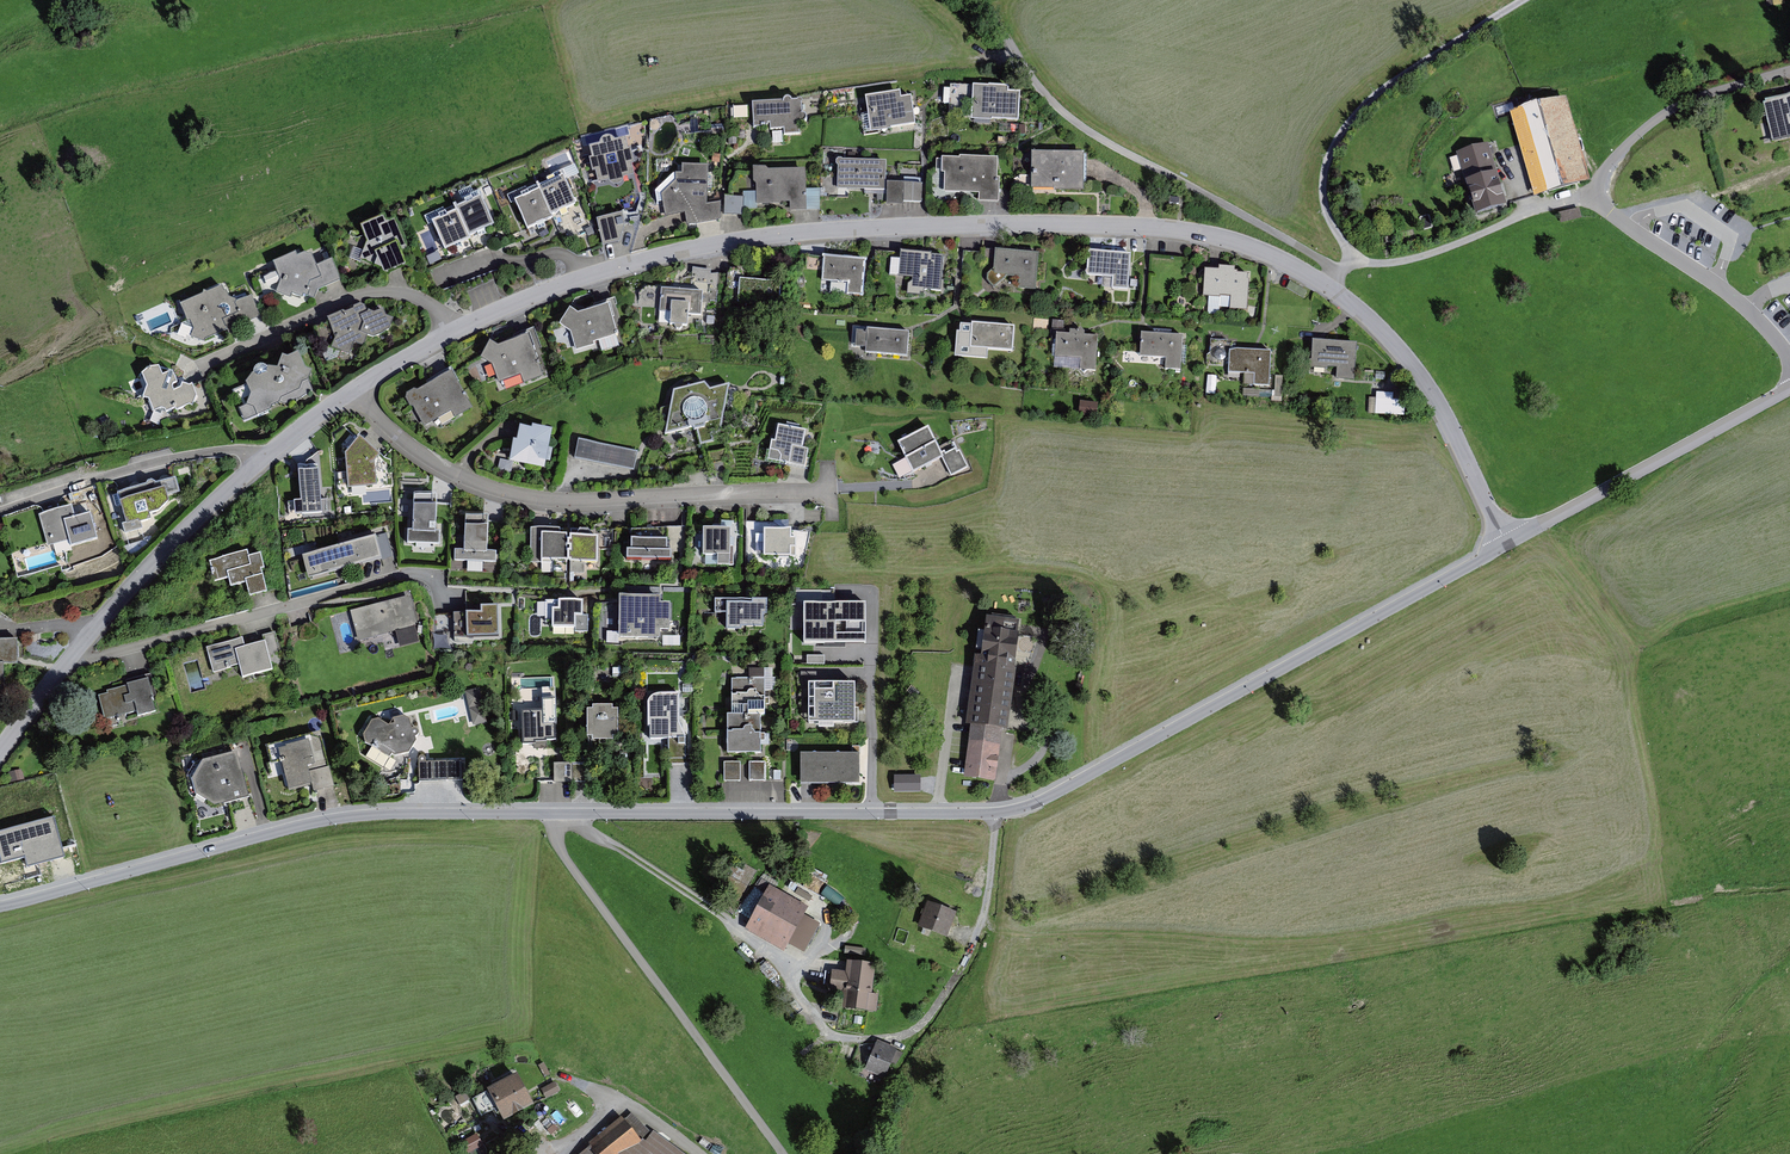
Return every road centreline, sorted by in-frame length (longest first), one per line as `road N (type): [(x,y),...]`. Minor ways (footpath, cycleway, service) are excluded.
road 1 (unclassified): [(0,908),(347,818),(1006,815),(1071,788),(1508,540)]
road 2 (residential): [(457,329),(606,272),(734,241),(863,230),(1041,225),(1206,241),(1271,256),(1330,286)]
road 3 (track): [(983,919),(1001,932),(1033,935),(1261,943),(1363,936),(1495,909),(1789,902)]
road 4 (residential): [(0,751),(164,555),(263,461),(359,389)]
road 5 (residential): [(359,389),(374,416),(429,459),(519,498),(832,492)]
road 6 (residential): [(1789,362),(1747,309),(1589,196),(1403,261),(1354,263)]
road 7 (unclassified): [(982,0),(1042,91),(1093,131),(1344,271),(1330,286)]
road 8 (track): [(1354,263),(1324,200),(1330,153),(1349,122),(1411,69),(1522,0)]
road 9 (unclassified): [(1508,540),(1789,389)]
road 10 (residential): [(1330,286),(1371,319),(1430,389),(1508,540)]
road 11 (residential): [(457,329),(422,298),(367,293),(199,368)]
road 12 (track): [(1789,963),(1725,1024),(1614,1153)]

